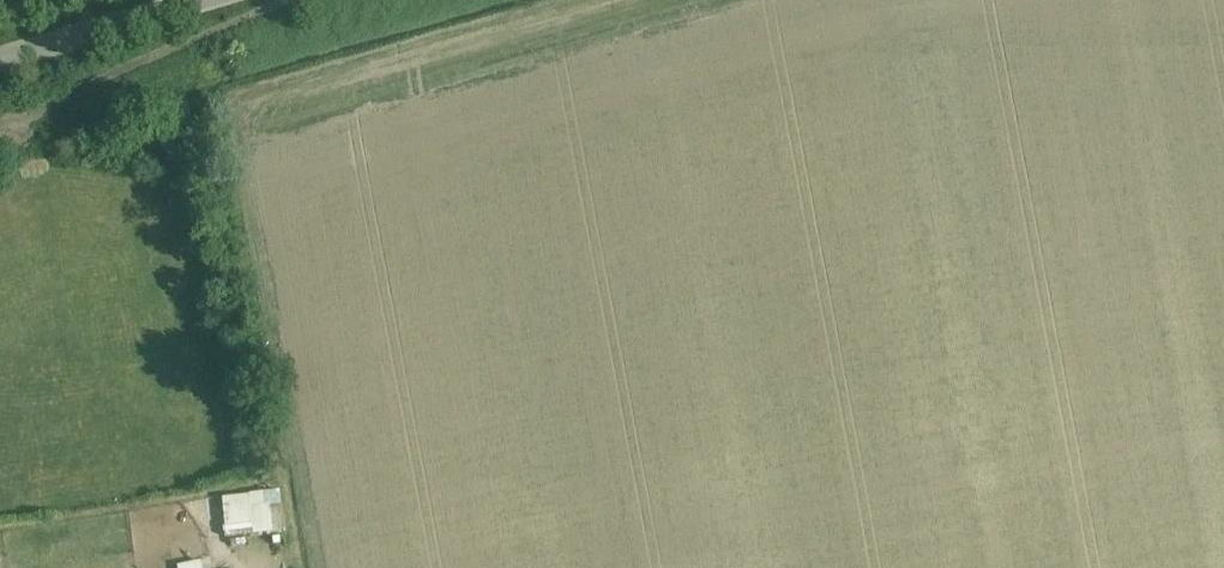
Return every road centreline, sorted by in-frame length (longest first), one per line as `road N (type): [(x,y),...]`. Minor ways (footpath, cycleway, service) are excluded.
road 1 (tertiary): [(0,60),(206,0)]

